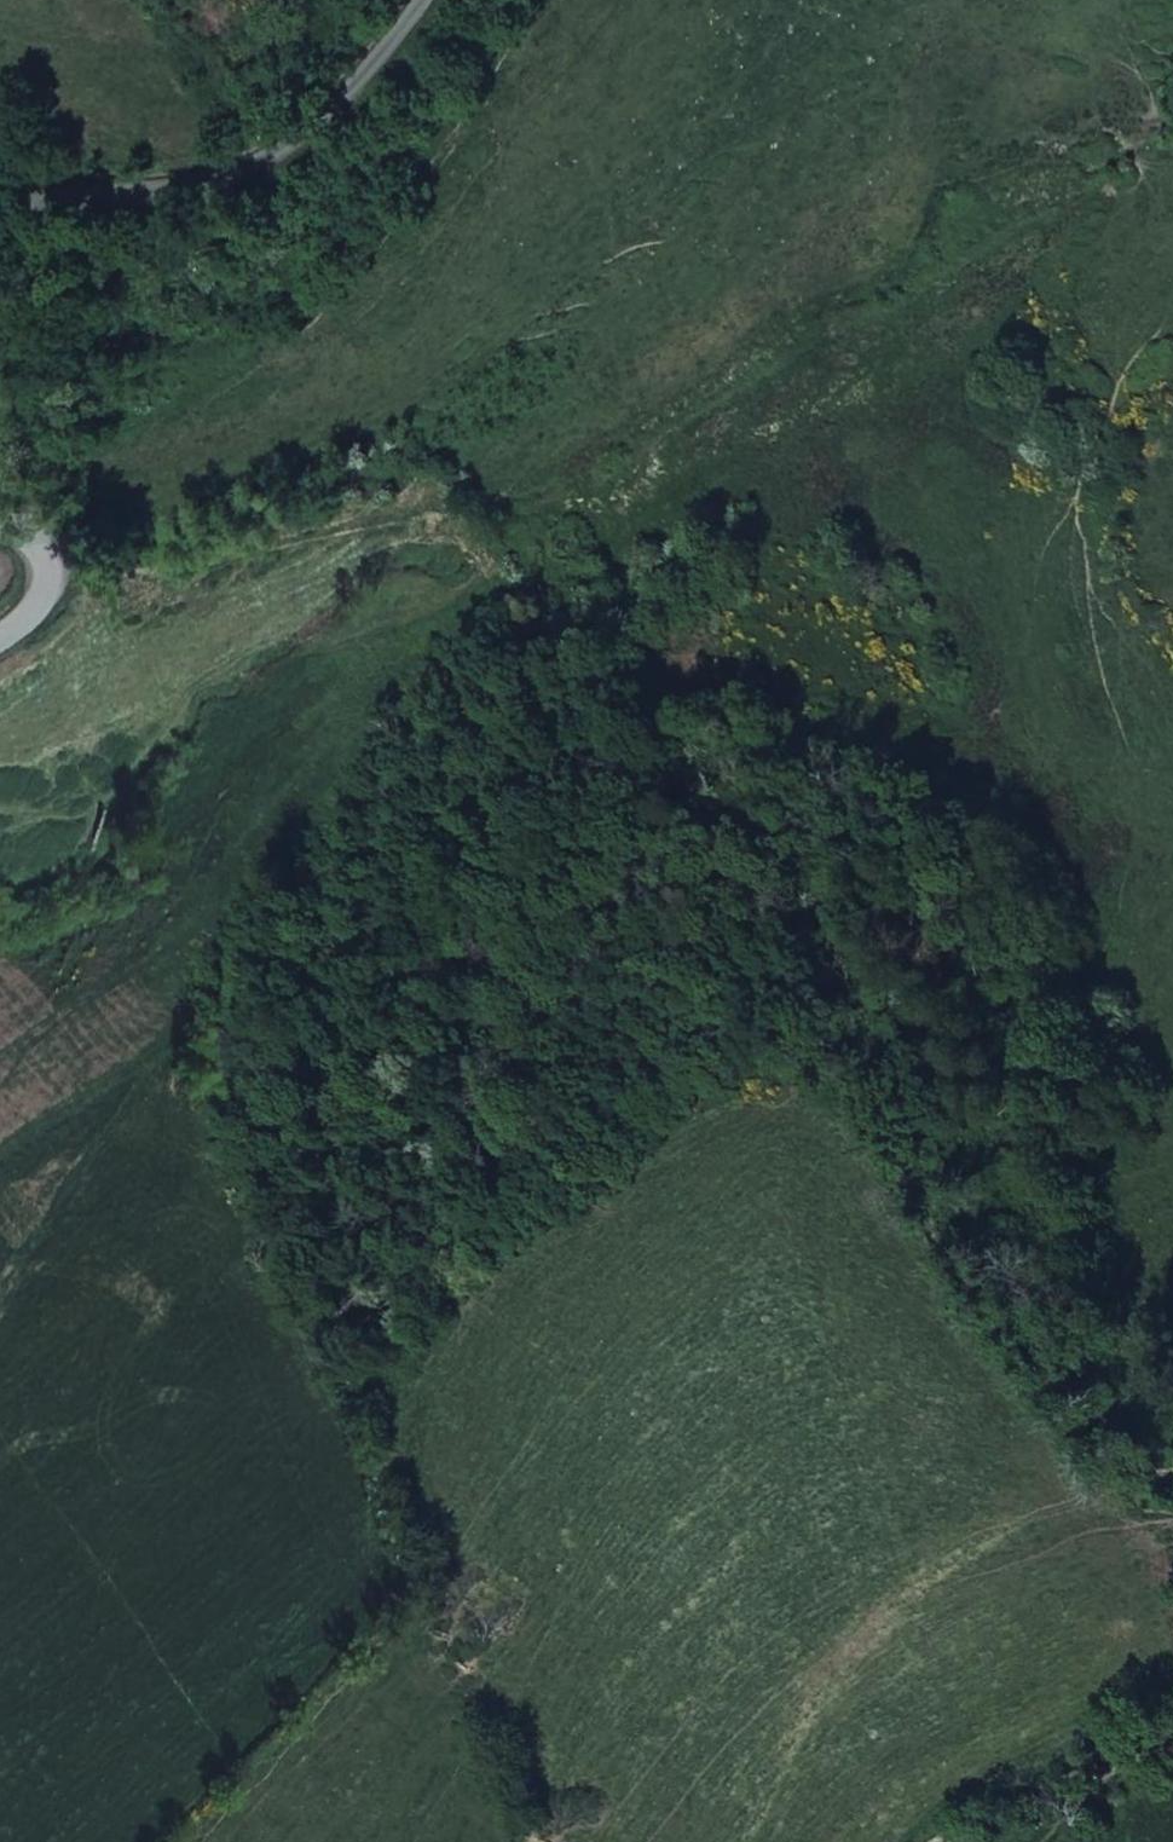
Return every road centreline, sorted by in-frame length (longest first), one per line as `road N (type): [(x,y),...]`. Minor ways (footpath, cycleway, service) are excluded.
road 1 (residential): [(386,0),(313,88),(223,168),(0,220)]
road 2 (track): [(951,1841),(1172,1734)]
road 3 (residential): [(0,639),(20,629),(45,582),(33,529),(0,528)]

